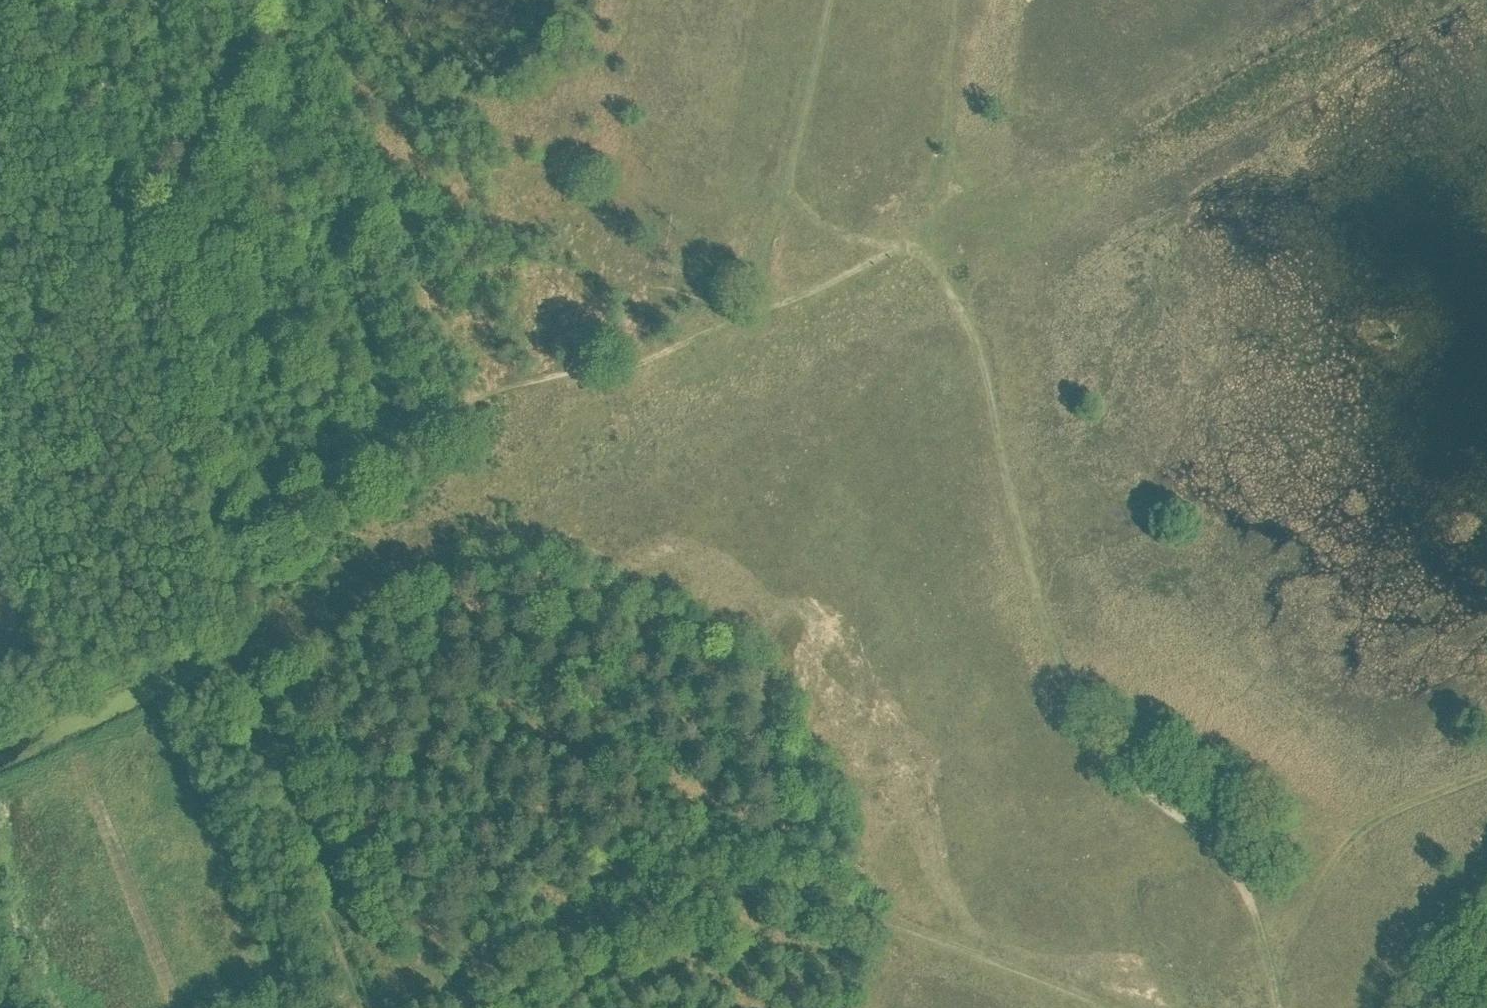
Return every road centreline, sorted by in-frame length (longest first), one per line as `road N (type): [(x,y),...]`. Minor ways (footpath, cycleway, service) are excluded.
road 1 (unclassified): [(1077,1007),(752,882),(667,896),(413,1007)]

